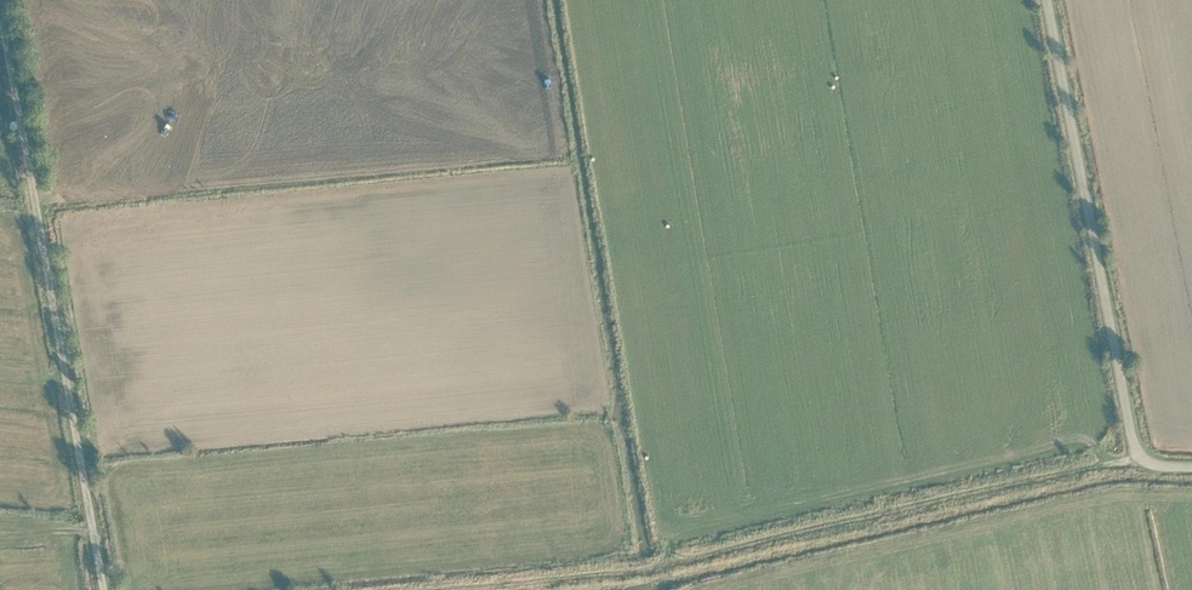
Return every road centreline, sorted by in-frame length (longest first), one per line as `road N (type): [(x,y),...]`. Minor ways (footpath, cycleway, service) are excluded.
road 1 (track): [(1135,456),(635,566),(289,589)]
road 2 (track): [(98,589),(0,37)]
road 3 (track): [(1135,456),(1042,0)]

